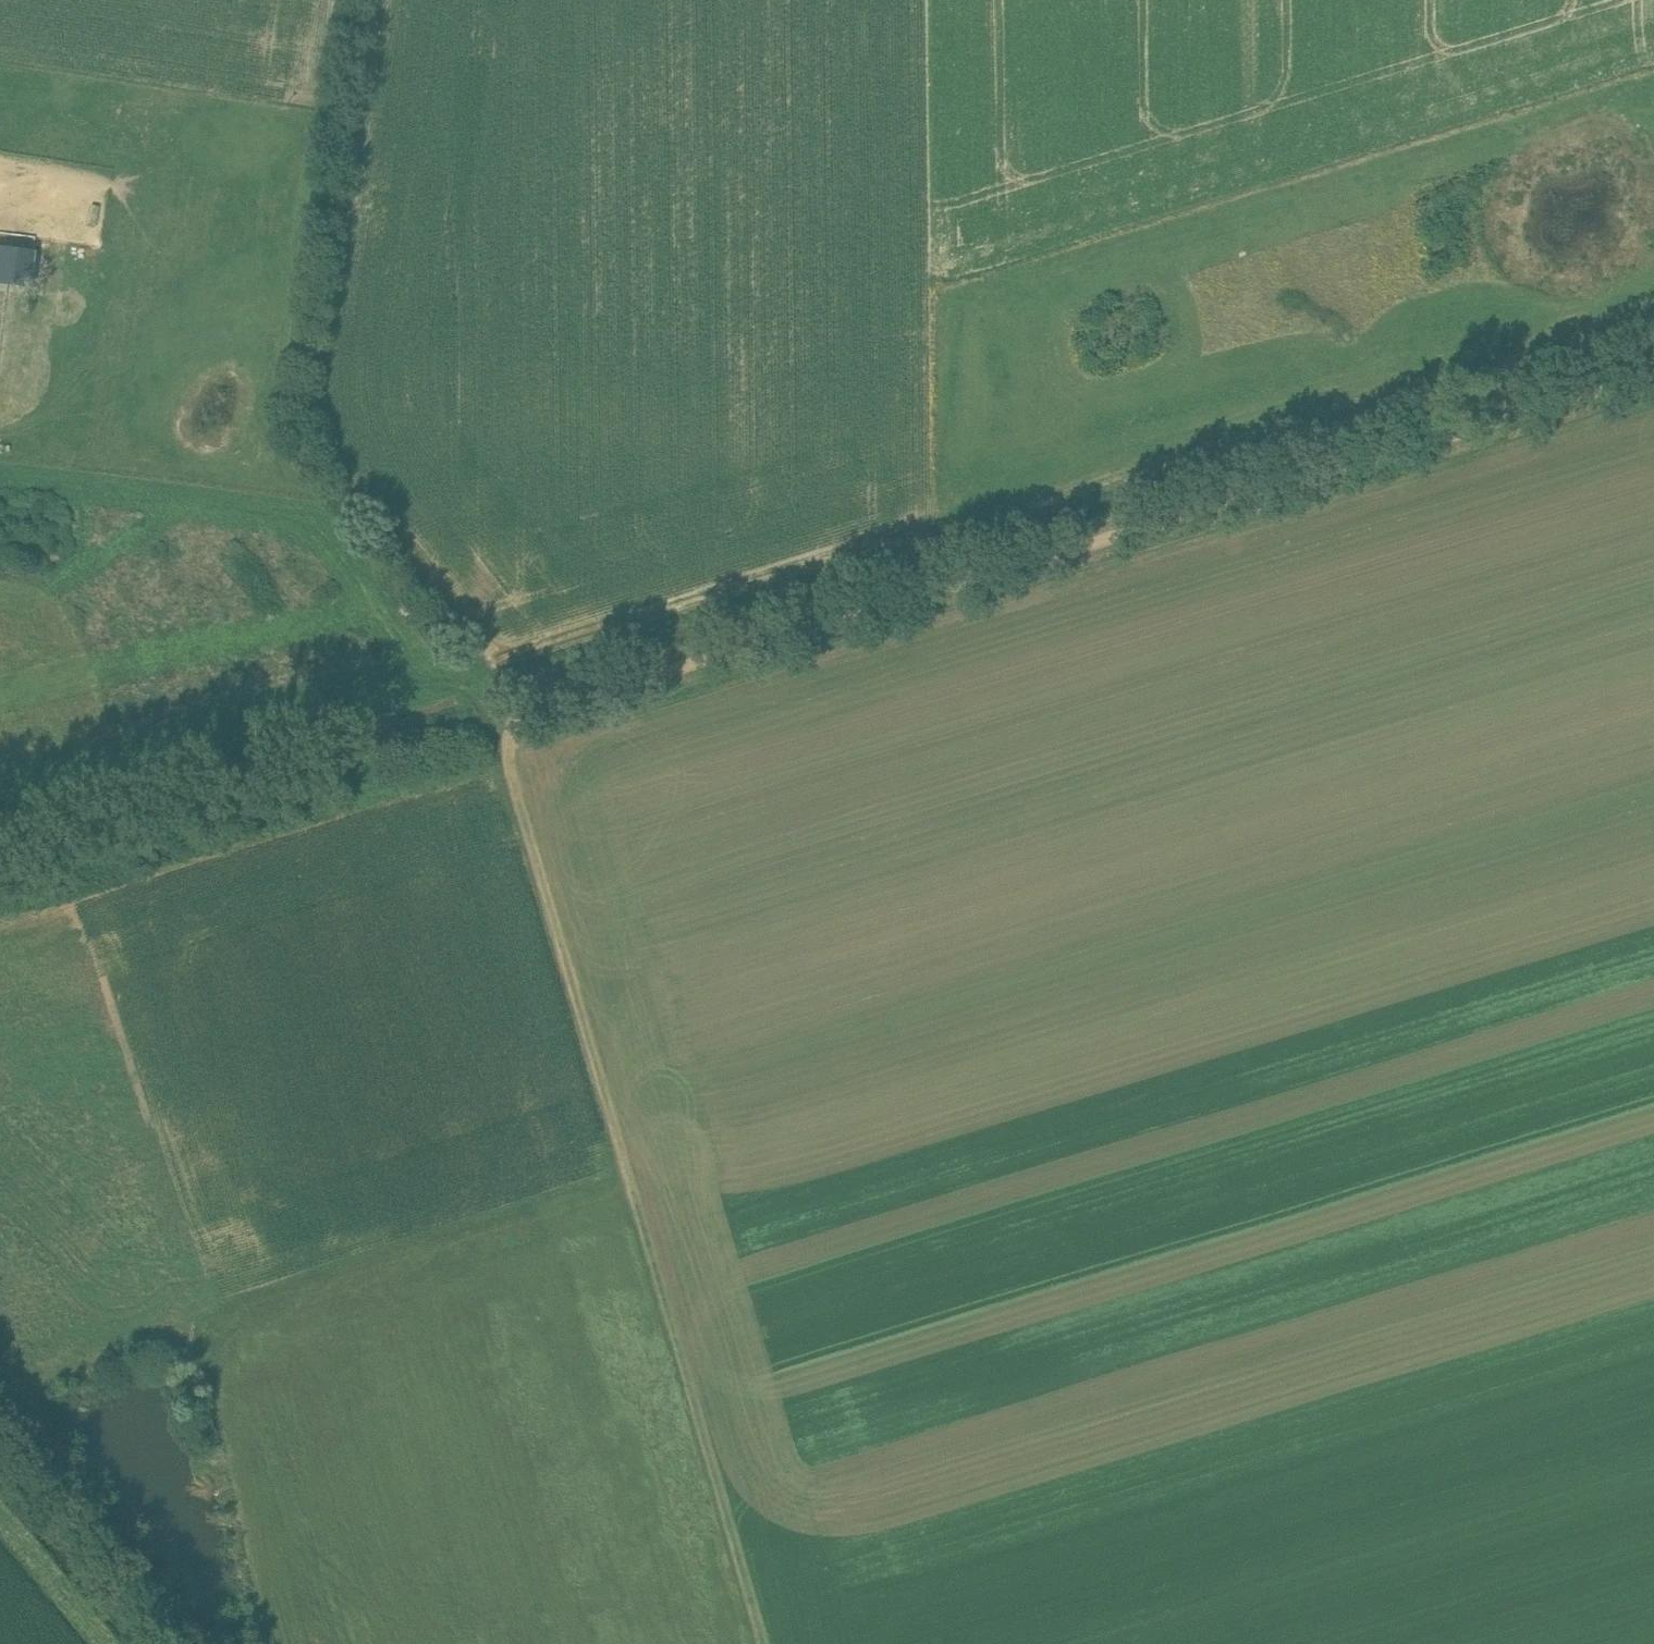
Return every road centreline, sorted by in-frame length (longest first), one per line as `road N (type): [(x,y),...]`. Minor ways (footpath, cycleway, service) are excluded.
road 1 (track): [(1653,380),(508,741),(767,1643)]

